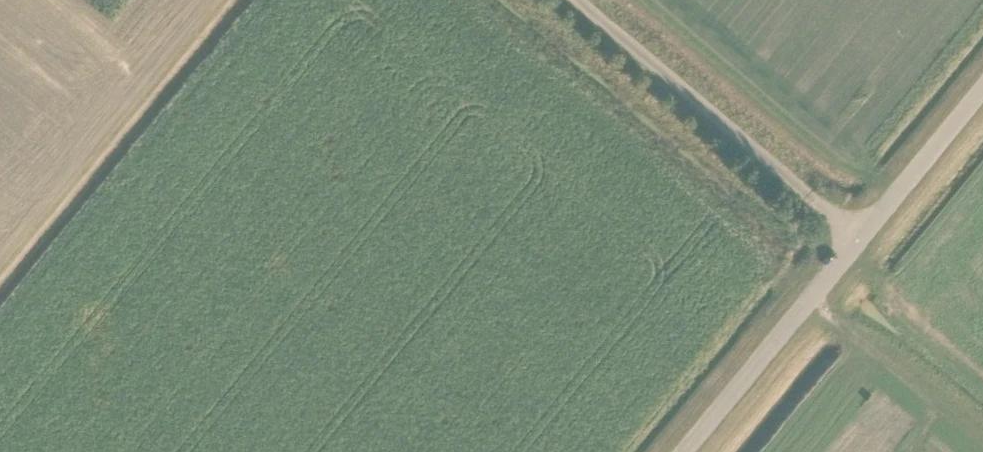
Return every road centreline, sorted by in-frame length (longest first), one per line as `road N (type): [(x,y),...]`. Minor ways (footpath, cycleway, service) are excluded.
road 1 (unclassified): [(683,451),(982,88)]

